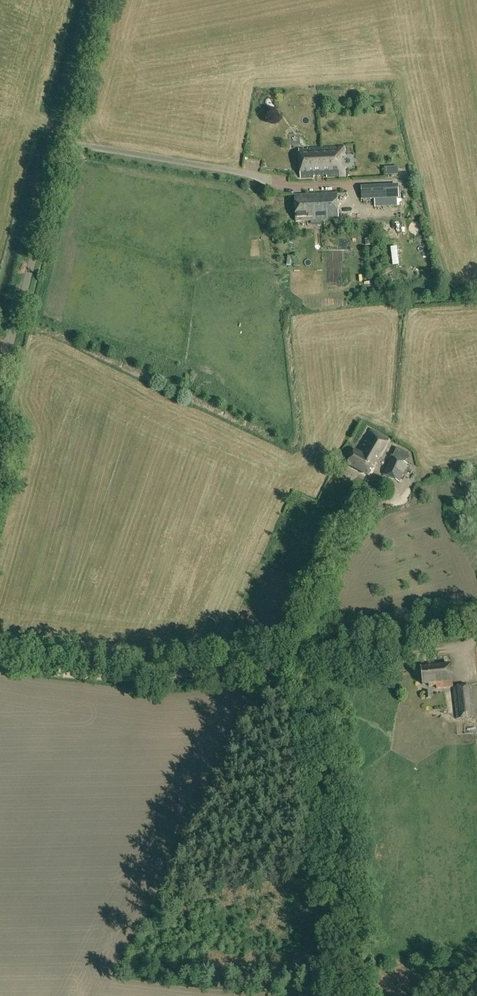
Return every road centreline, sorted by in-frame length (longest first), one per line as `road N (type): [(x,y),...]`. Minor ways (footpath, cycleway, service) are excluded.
road 1 (unclassified): [(0,378),(96,0)]
road 2 (track): [(0,665),(113,685),(302,663)]
road 3 (track): [(302,663),(456,640)]

